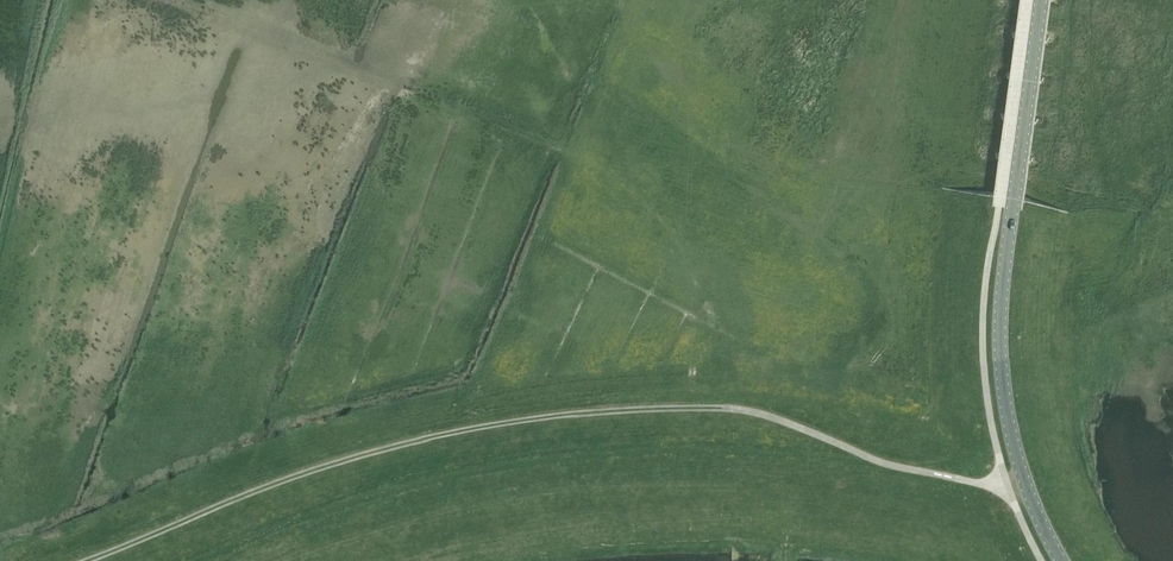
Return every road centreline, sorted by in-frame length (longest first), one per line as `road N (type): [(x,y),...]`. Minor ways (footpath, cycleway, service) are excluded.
road 1 (track): [(886,464),(726,451),(553,460),(362,499),(199,560)]
road 2 (secondary): [(1061,560),(1011,438),(1000,346),(1040,0)]

